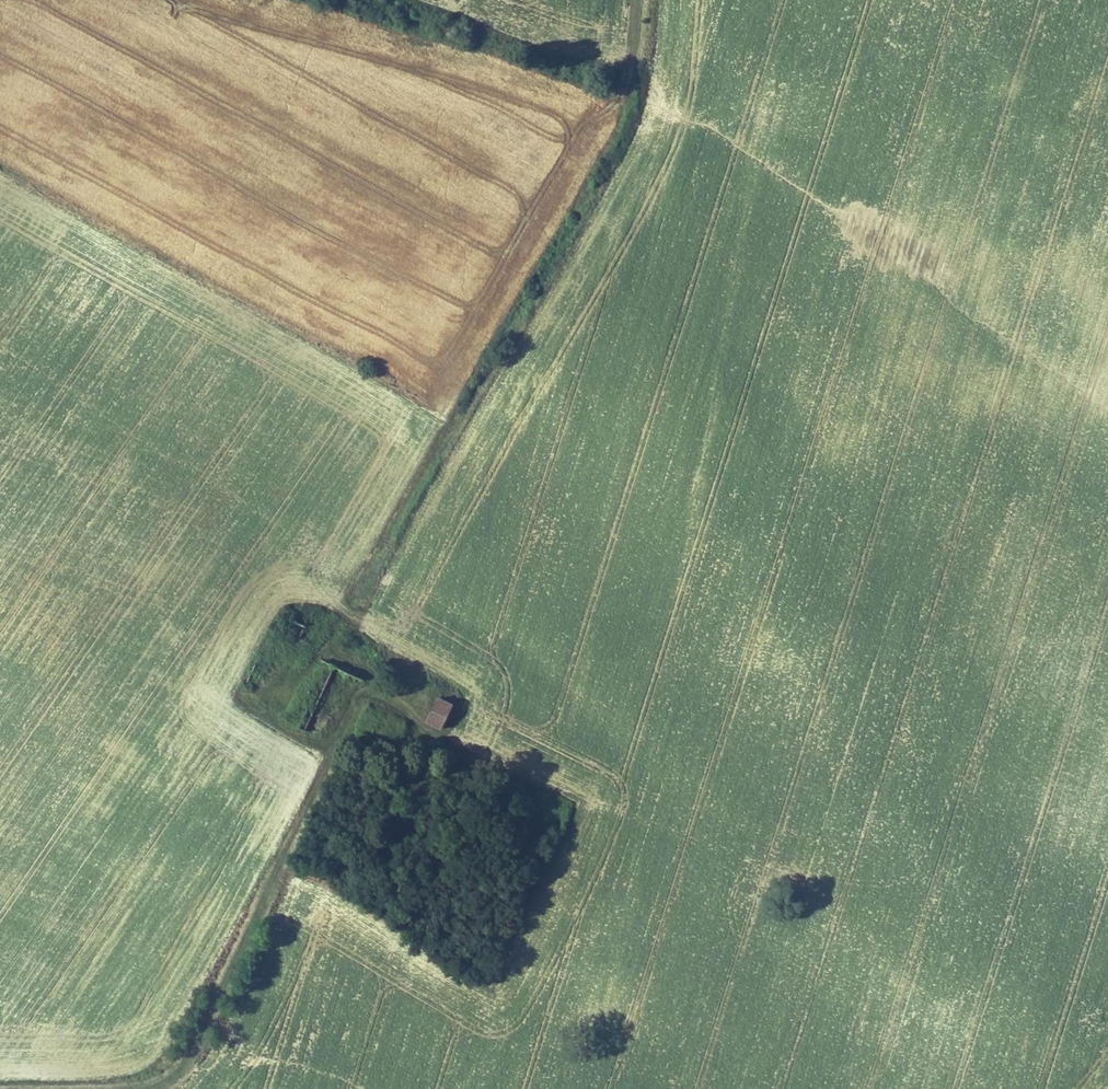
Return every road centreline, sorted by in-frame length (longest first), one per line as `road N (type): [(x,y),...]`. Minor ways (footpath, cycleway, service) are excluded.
road 1 (track): [(332,765),(185,1058),(149,1088)]

